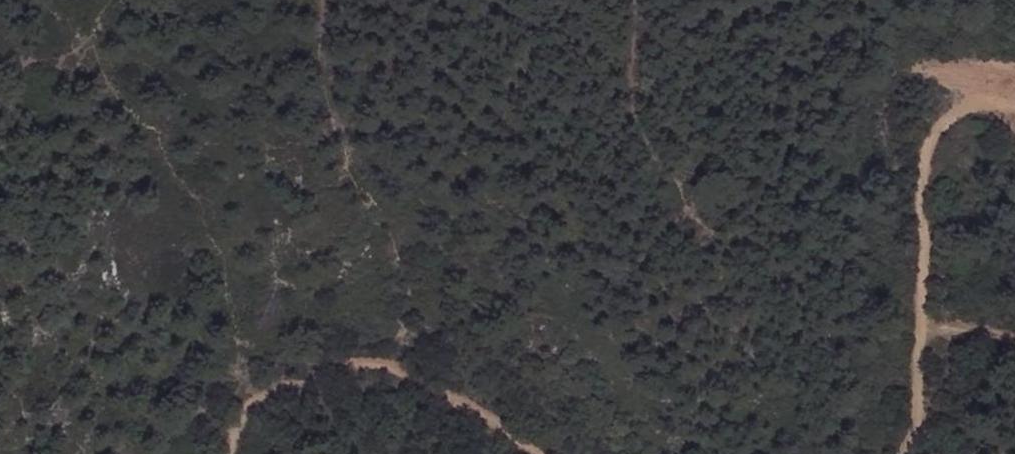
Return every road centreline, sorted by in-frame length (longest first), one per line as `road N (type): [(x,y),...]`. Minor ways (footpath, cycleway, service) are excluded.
road 1 (track): [(904,453),(918,436),(913,176),(942,122),(1014,129)]
road 2 (track): [(230,453),(270,396),(311,369),(376,357),(442,388),(537,453)]

